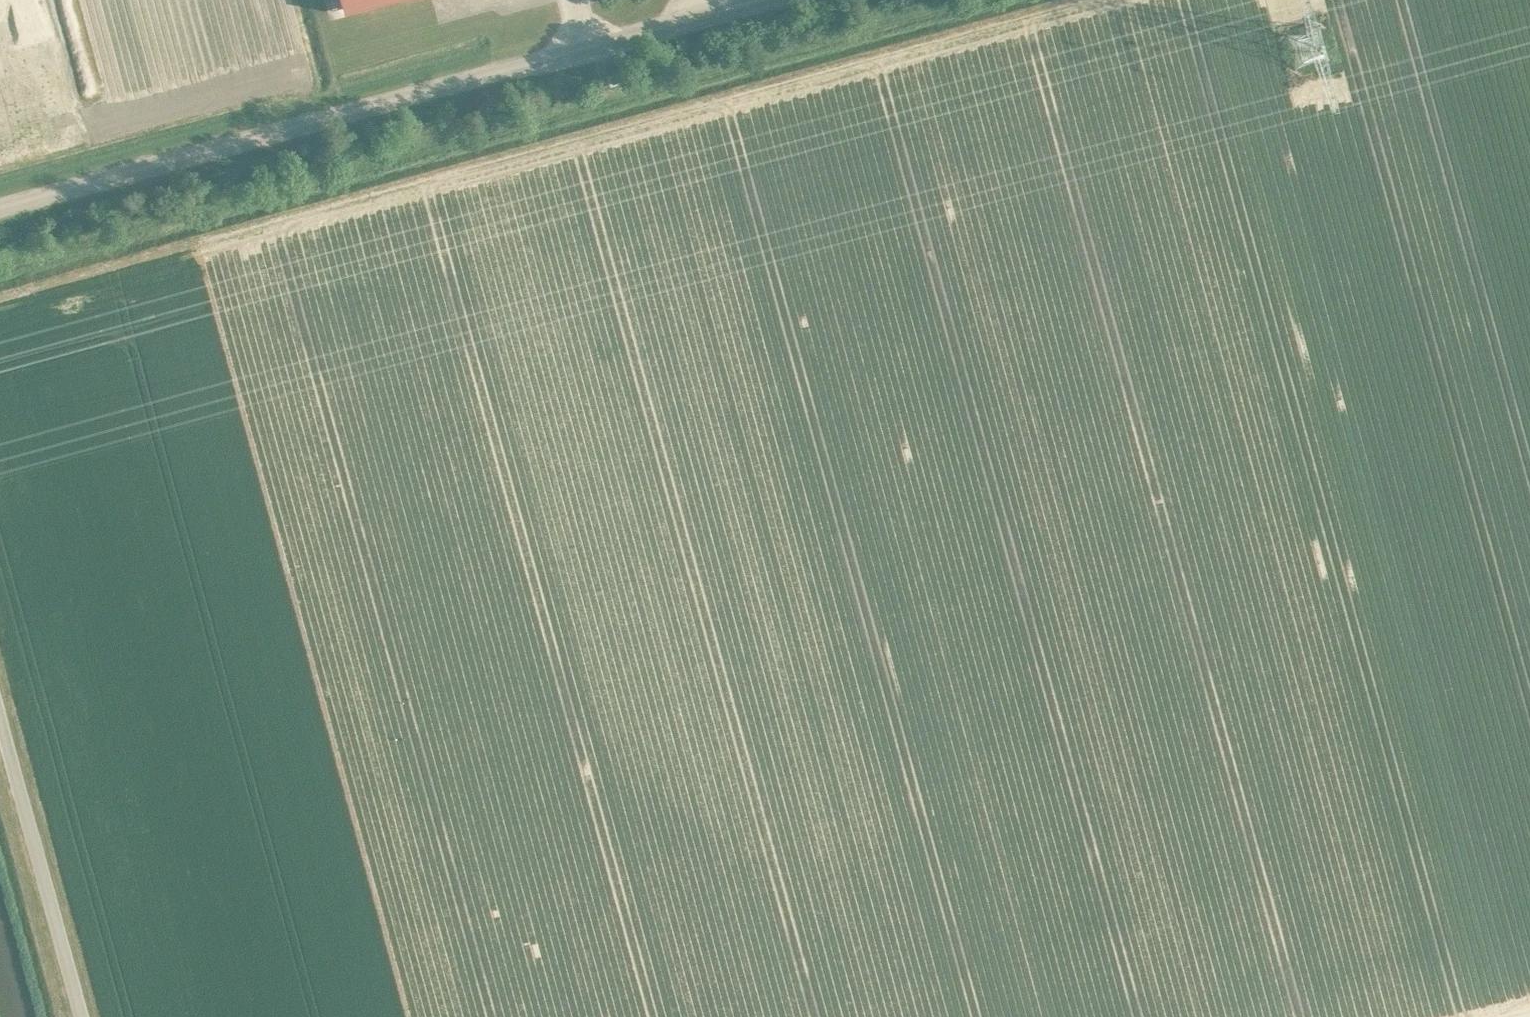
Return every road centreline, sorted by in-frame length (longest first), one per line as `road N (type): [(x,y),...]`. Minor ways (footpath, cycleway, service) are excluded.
road 1 (unclassified): [(746,0),(0,204)]

